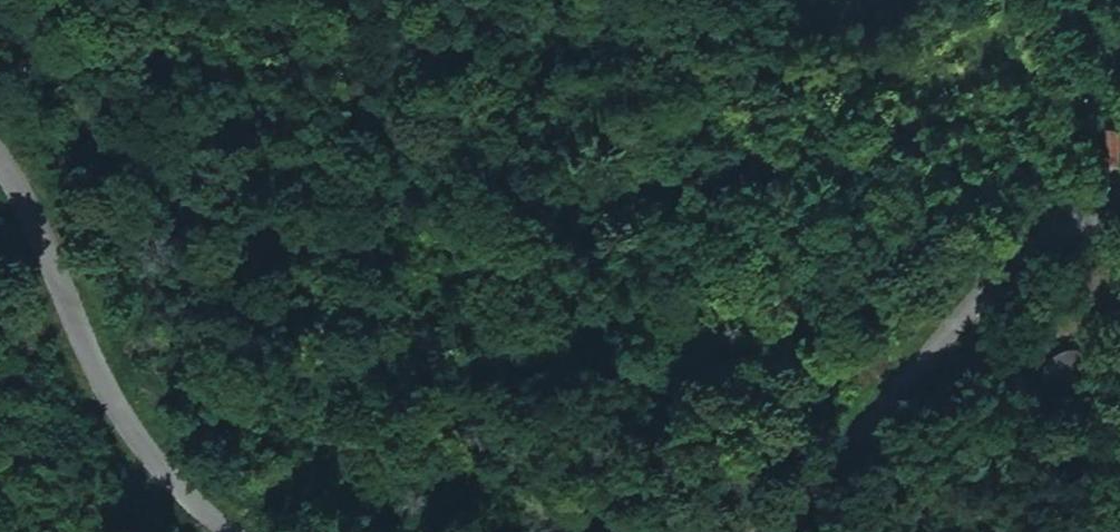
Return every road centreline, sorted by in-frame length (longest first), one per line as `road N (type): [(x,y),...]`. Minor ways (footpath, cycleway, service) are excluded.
road 1 (tertiary): [(259,531),(178,469),(97,350),(19,183),(0,161)]
road 2 (tertiary): [(1119,219),(1088,232),(983,341),(905,451),(832,531)]

